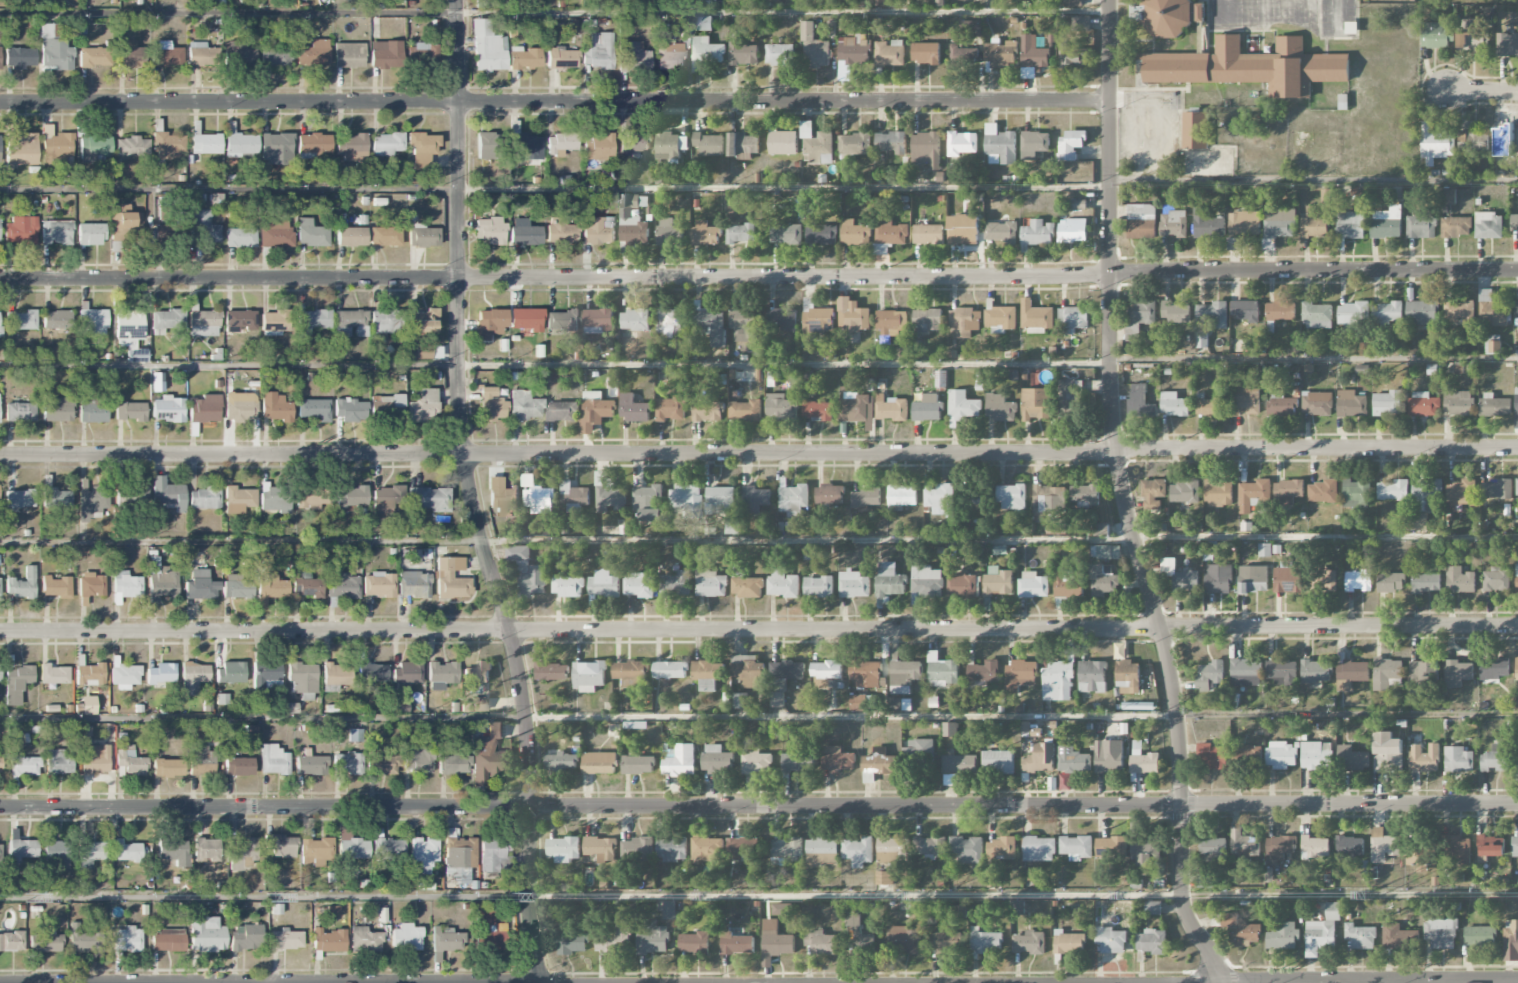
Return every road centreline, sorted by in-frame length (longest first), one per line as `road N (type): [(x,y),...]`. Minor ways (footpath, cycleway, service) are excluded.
road 1 (residential): [(1517,447),(0,456)]
road 2 (residential): [(1517,271),(0,278)]
road 3 (tertiary): [(1517,804),(0,809)]
road 4 (residential): [(1517,627),(0,632)]
road 5 (residential): [(1111,101),(0,103)]
road 6 (residential): [(1223,982),(1181,888),(1176,701),(1114,453),(1110,0)]
road 7 (residential): [(545,982),(530,897),(525,700),(470,487),(460,416),(458,0)]
road 8 (residential): [(1517,981),(1223,982)]

